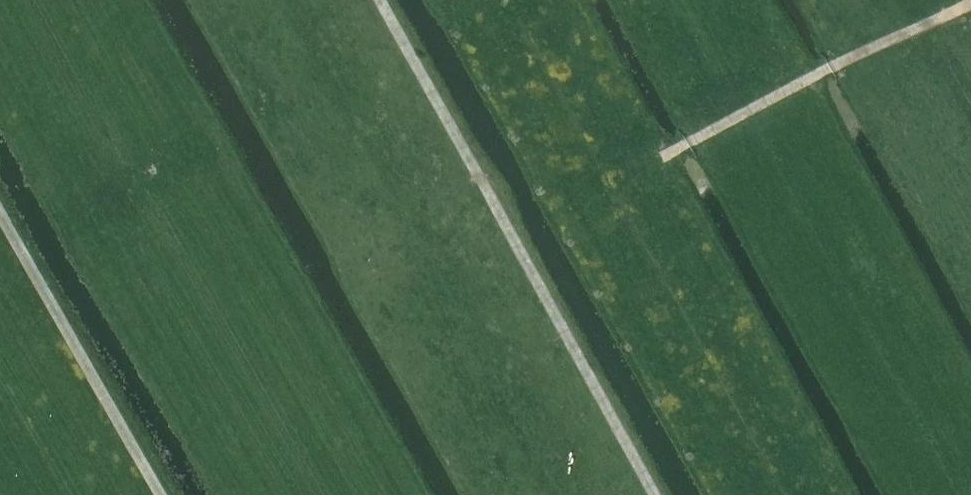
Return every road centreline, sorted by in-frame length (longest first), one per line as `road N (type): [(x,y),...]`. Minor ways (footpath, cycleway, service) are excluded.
road 1 (track): [(379,0),(654,494)]
road 2 (track): [(970,2),(836,63),(662,157)]
road 3 (track): [(0,210),(163,494)]

